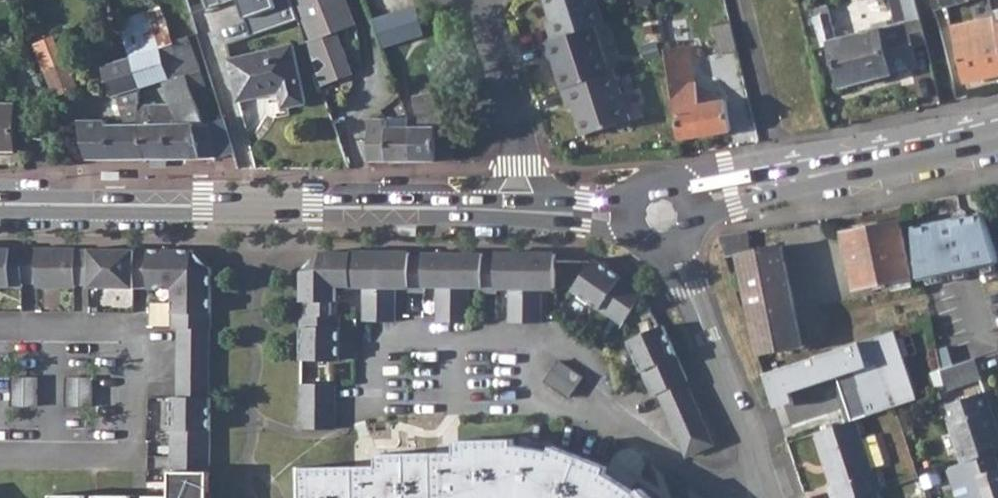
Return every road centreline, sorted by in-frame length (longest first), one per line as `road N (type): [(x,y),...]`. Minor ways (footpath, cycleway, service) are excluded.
road 1 (tertiary): [(0,203),(518,210)]
road 2 (residential): [(674,249),(767,497)]
road 3 (tertiary): [(784,185),(997,139)]
road 4 (residential): [(518,210),(518,125),(483,0)]
road 5 (residential): [(784,185),(739,0)]

